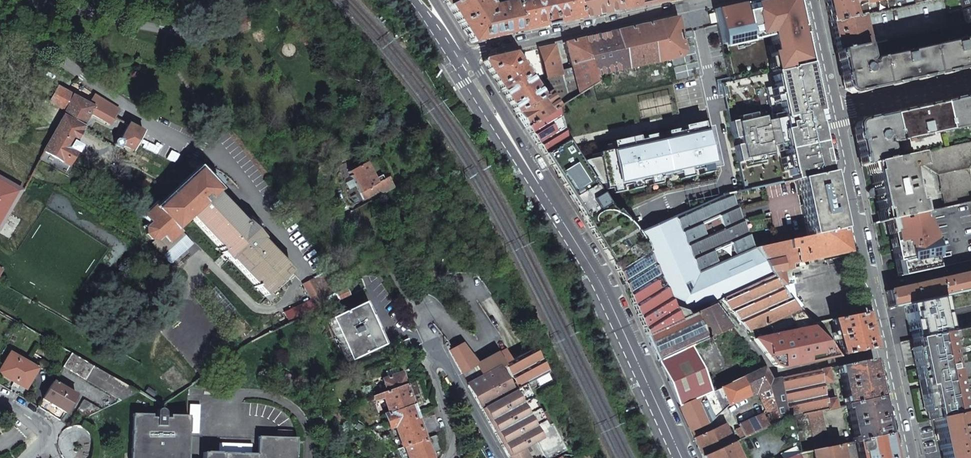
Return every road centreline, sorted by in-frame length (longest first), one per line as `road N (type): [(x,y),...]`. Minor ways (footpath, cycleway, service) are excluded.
road 1 (secondary): [(462,56),(600,280),(684,457)]
road 2 (residential): [(908,457),(832,108)]
road 3 (residential): [(462,56),(704,0)]
road 4 (residential): [(429,331),(499,457)]
road 5 (residential): [(832,108),(970,81)]
road 6 (residential): [(429,331),(453,457)]

